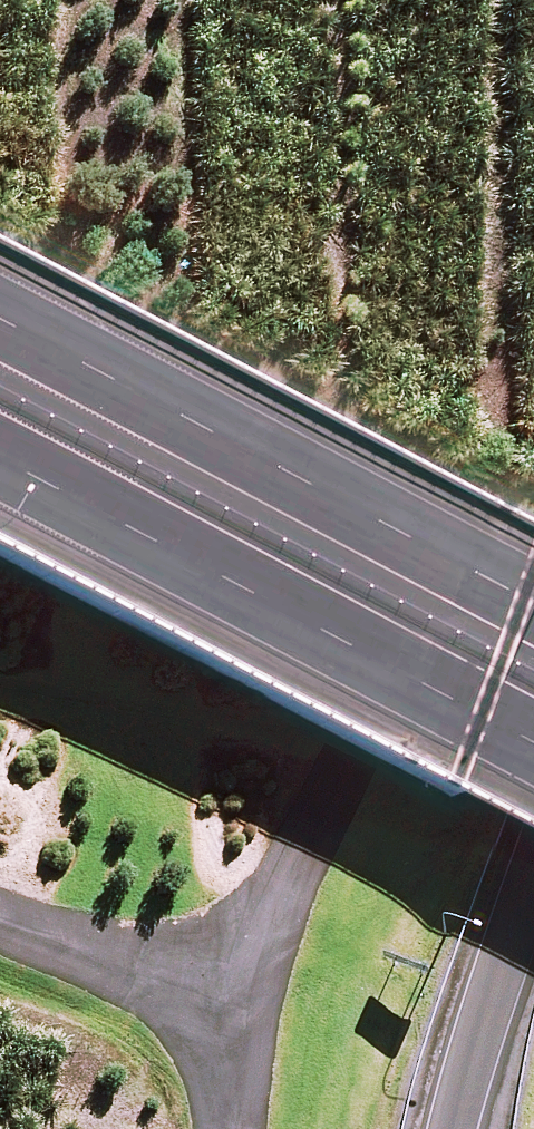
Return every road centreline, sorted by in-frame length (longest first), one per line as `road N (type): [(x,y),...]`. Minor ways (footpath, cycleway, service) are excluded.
road 1 (motorway): [(0,318),(533,601)]
road 2 (motorway): [(533,742),(0,461)]
road 3 (motorway): [(459,1128),(480,1036),(533,886)]

